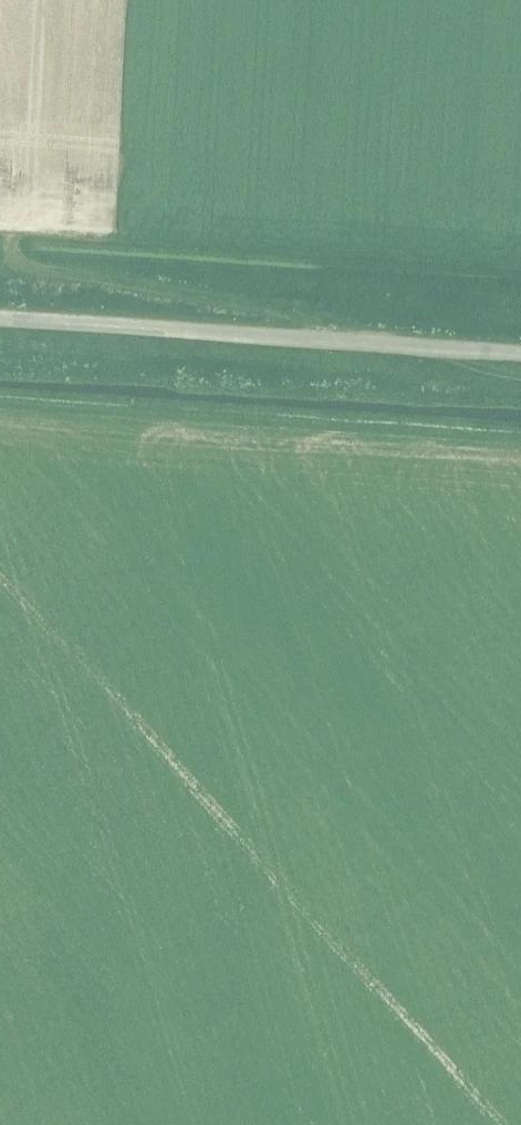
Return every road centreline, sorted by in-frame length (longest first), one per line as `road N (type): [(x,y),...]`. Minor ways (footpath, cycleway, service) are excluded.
road 1 (unclassified): [(0,320),(520,356)]

